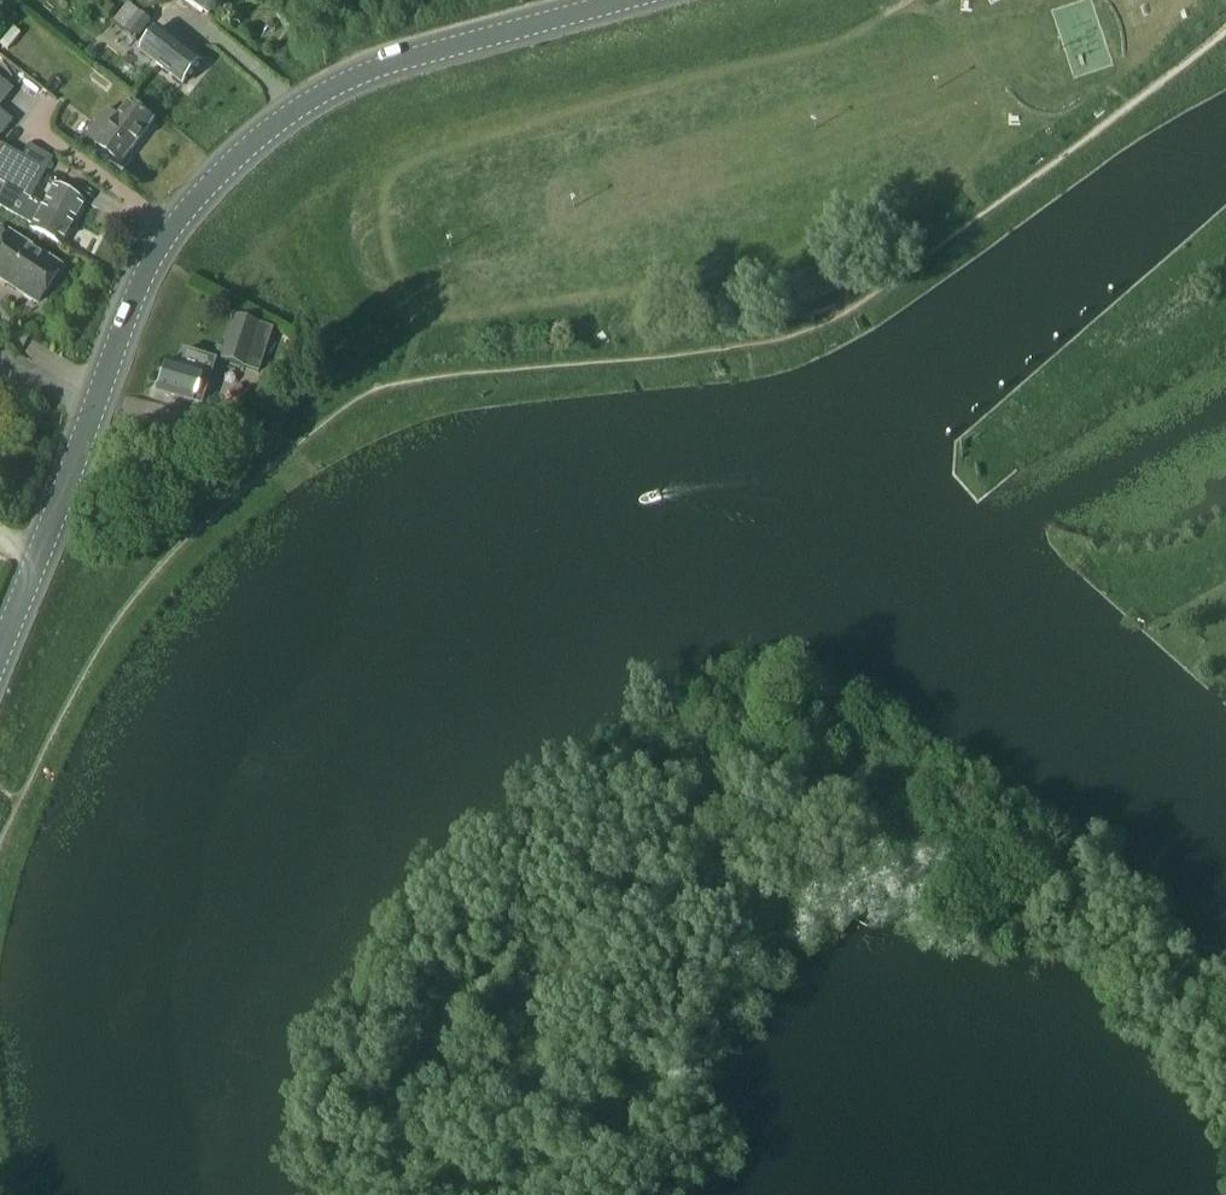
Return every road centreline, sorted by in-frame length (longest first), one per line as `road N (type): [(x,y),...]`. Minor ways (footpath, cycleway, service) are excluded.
road 1 (secondary): [(0,651),(137,288),(252,135),(294,105),(393,57),(610,0)]

